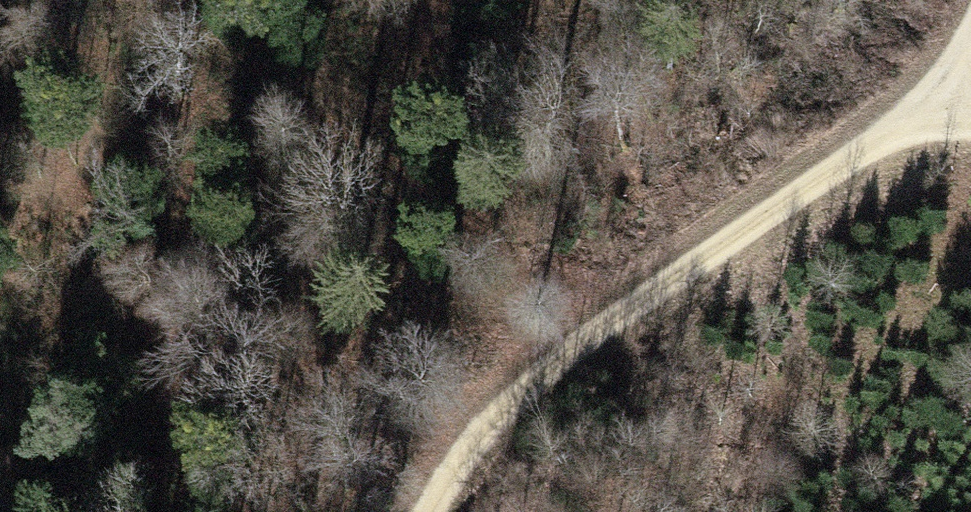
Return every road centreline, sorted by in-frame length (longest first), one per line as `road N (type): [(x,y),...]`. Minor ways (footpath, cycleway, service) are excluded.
road 1 (track): [(922,94),(552,368),(490,426),(433,511)]
road 2 (track): [(124,0),(433,143),(707,251)]
road 3 (track): [(970,23),(922,94),(970,118)]

